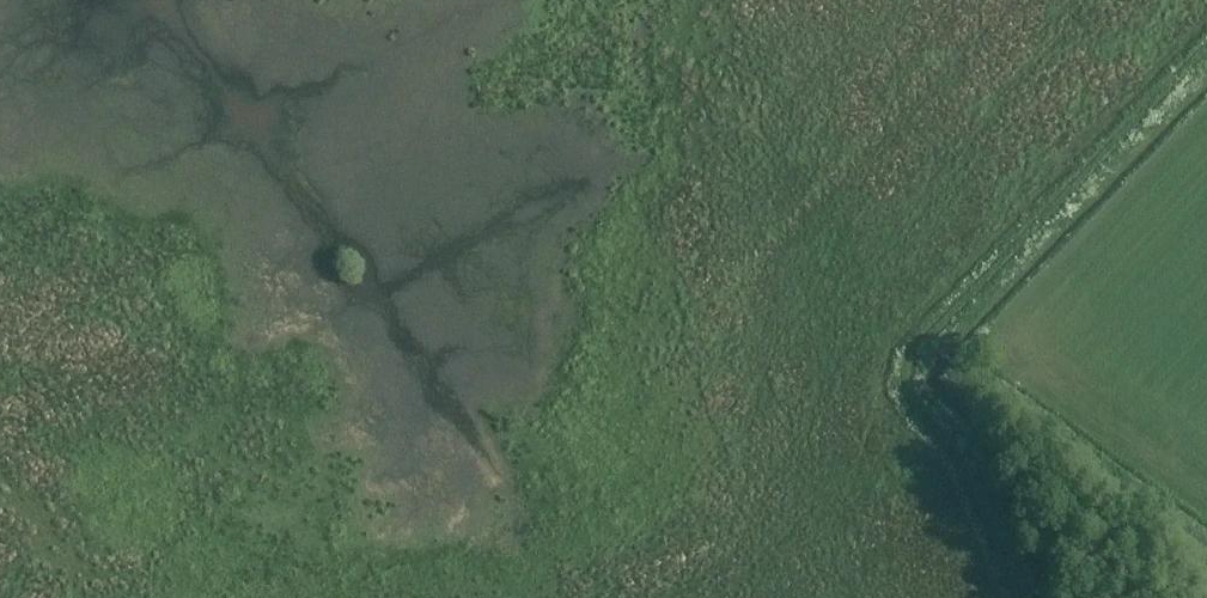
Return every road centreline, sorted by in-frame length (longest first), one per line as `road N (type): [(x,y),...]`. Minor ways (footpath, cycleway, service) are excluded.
road 1 (track): [(1022,597),(964,464),(911,400),(911,367),(1206,59)]

